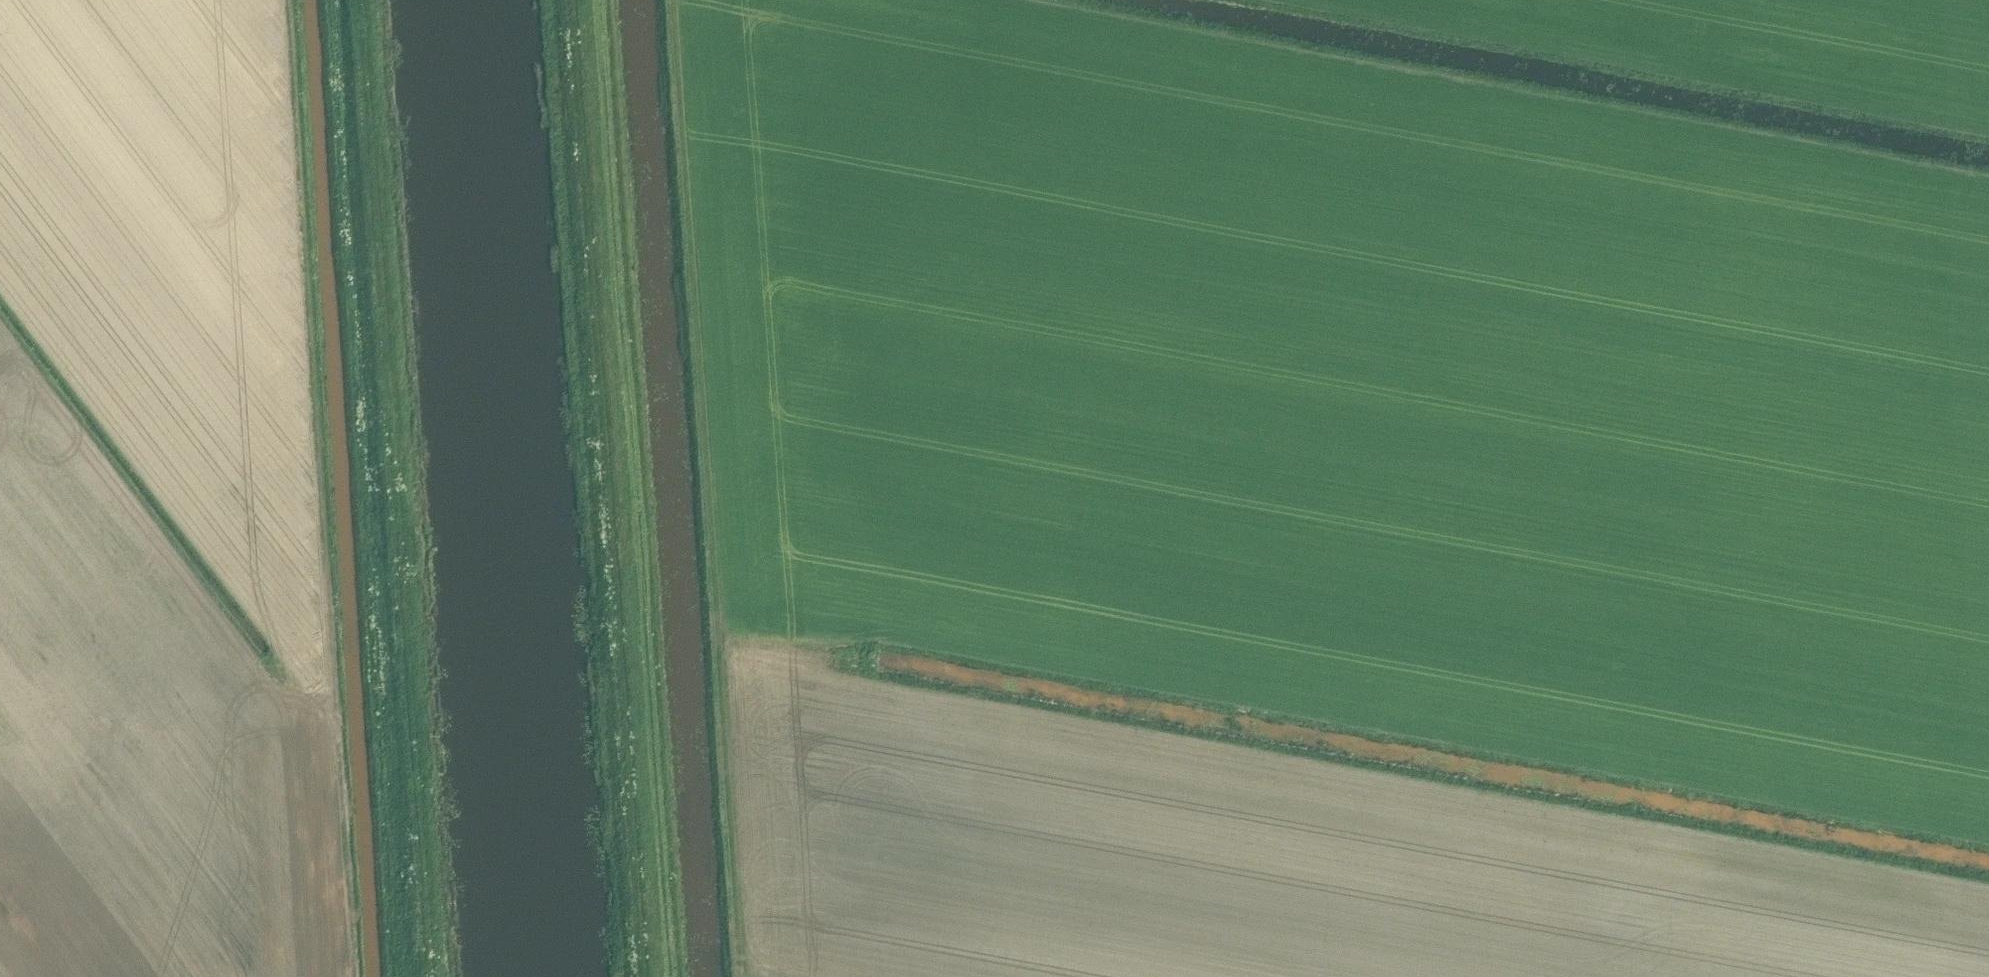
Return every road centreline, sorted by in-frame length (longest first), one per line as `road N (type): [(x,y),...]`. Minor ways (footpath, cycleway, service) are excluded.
road 1 (track): [(643,976),(571,0)]

